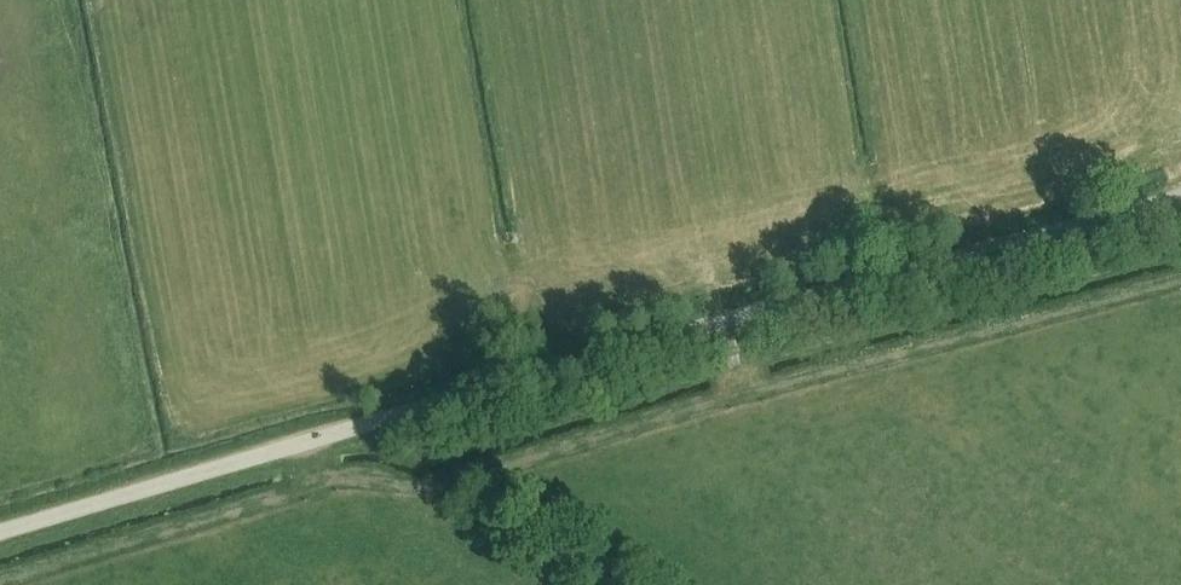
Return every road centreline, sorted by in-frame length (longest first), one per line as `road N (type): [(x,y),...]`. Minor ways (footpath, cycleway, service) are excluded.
road 1 (unclassified): [(0,531),(1180,198)]

